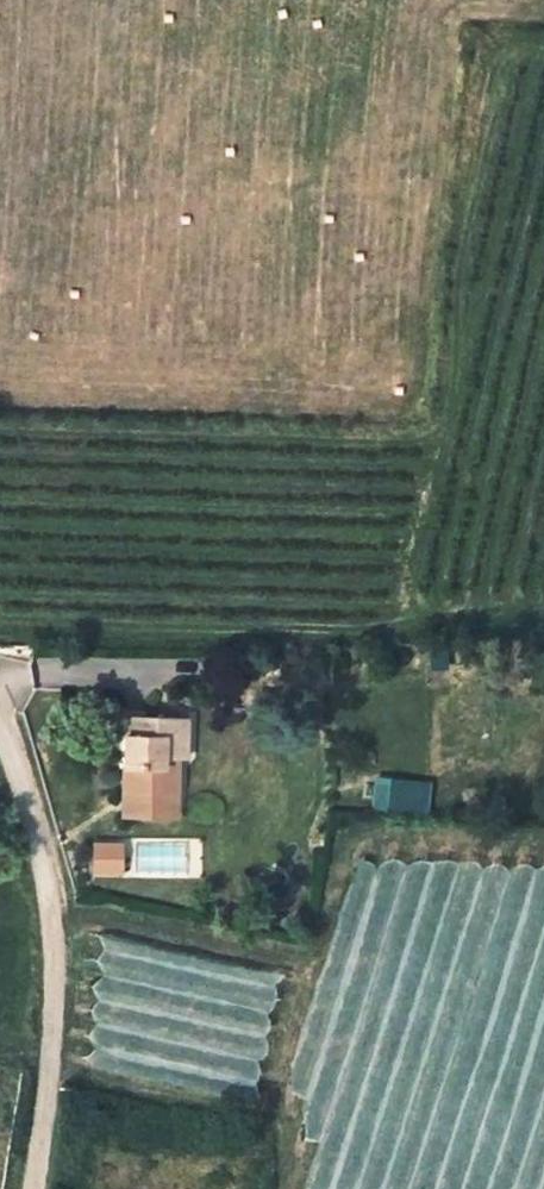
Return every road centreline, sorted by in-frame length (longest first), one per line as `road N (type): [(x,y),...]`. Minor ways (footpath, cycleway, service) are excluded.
road 1 (residential): [(0,734),(35,830),(57,968),(31,1188)]

